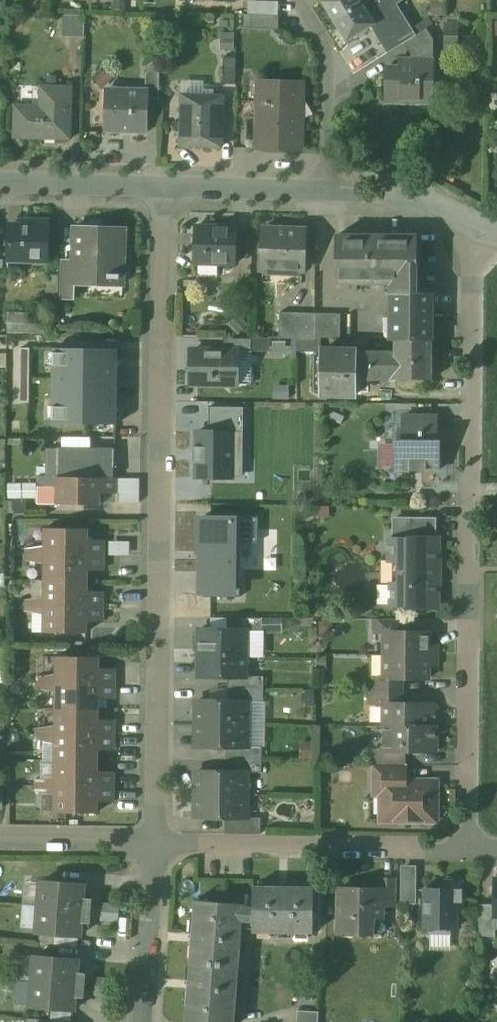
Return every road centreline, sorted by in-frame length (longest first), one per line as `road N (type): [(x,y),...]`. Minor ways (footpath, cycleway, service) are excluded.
road 1 (residential): [(164,189),(156,840)]
road 2 (residential): [(471,848),(481,229)]
road 3 (residential): [(156,840),(471,848)]
road 4 (residential): [(329,193),(330,57),(305,0)]
road 5 (residential): [(156,840),(142,1021)]
road 6 (residential): [(329,193),(164,189)]
road 7 (residential): [(164,189),(0,181)]
road 8 (residential): [(481,229),(427,196),(329,193)]
road 9 (residential): [(0,838),(156,840)]

